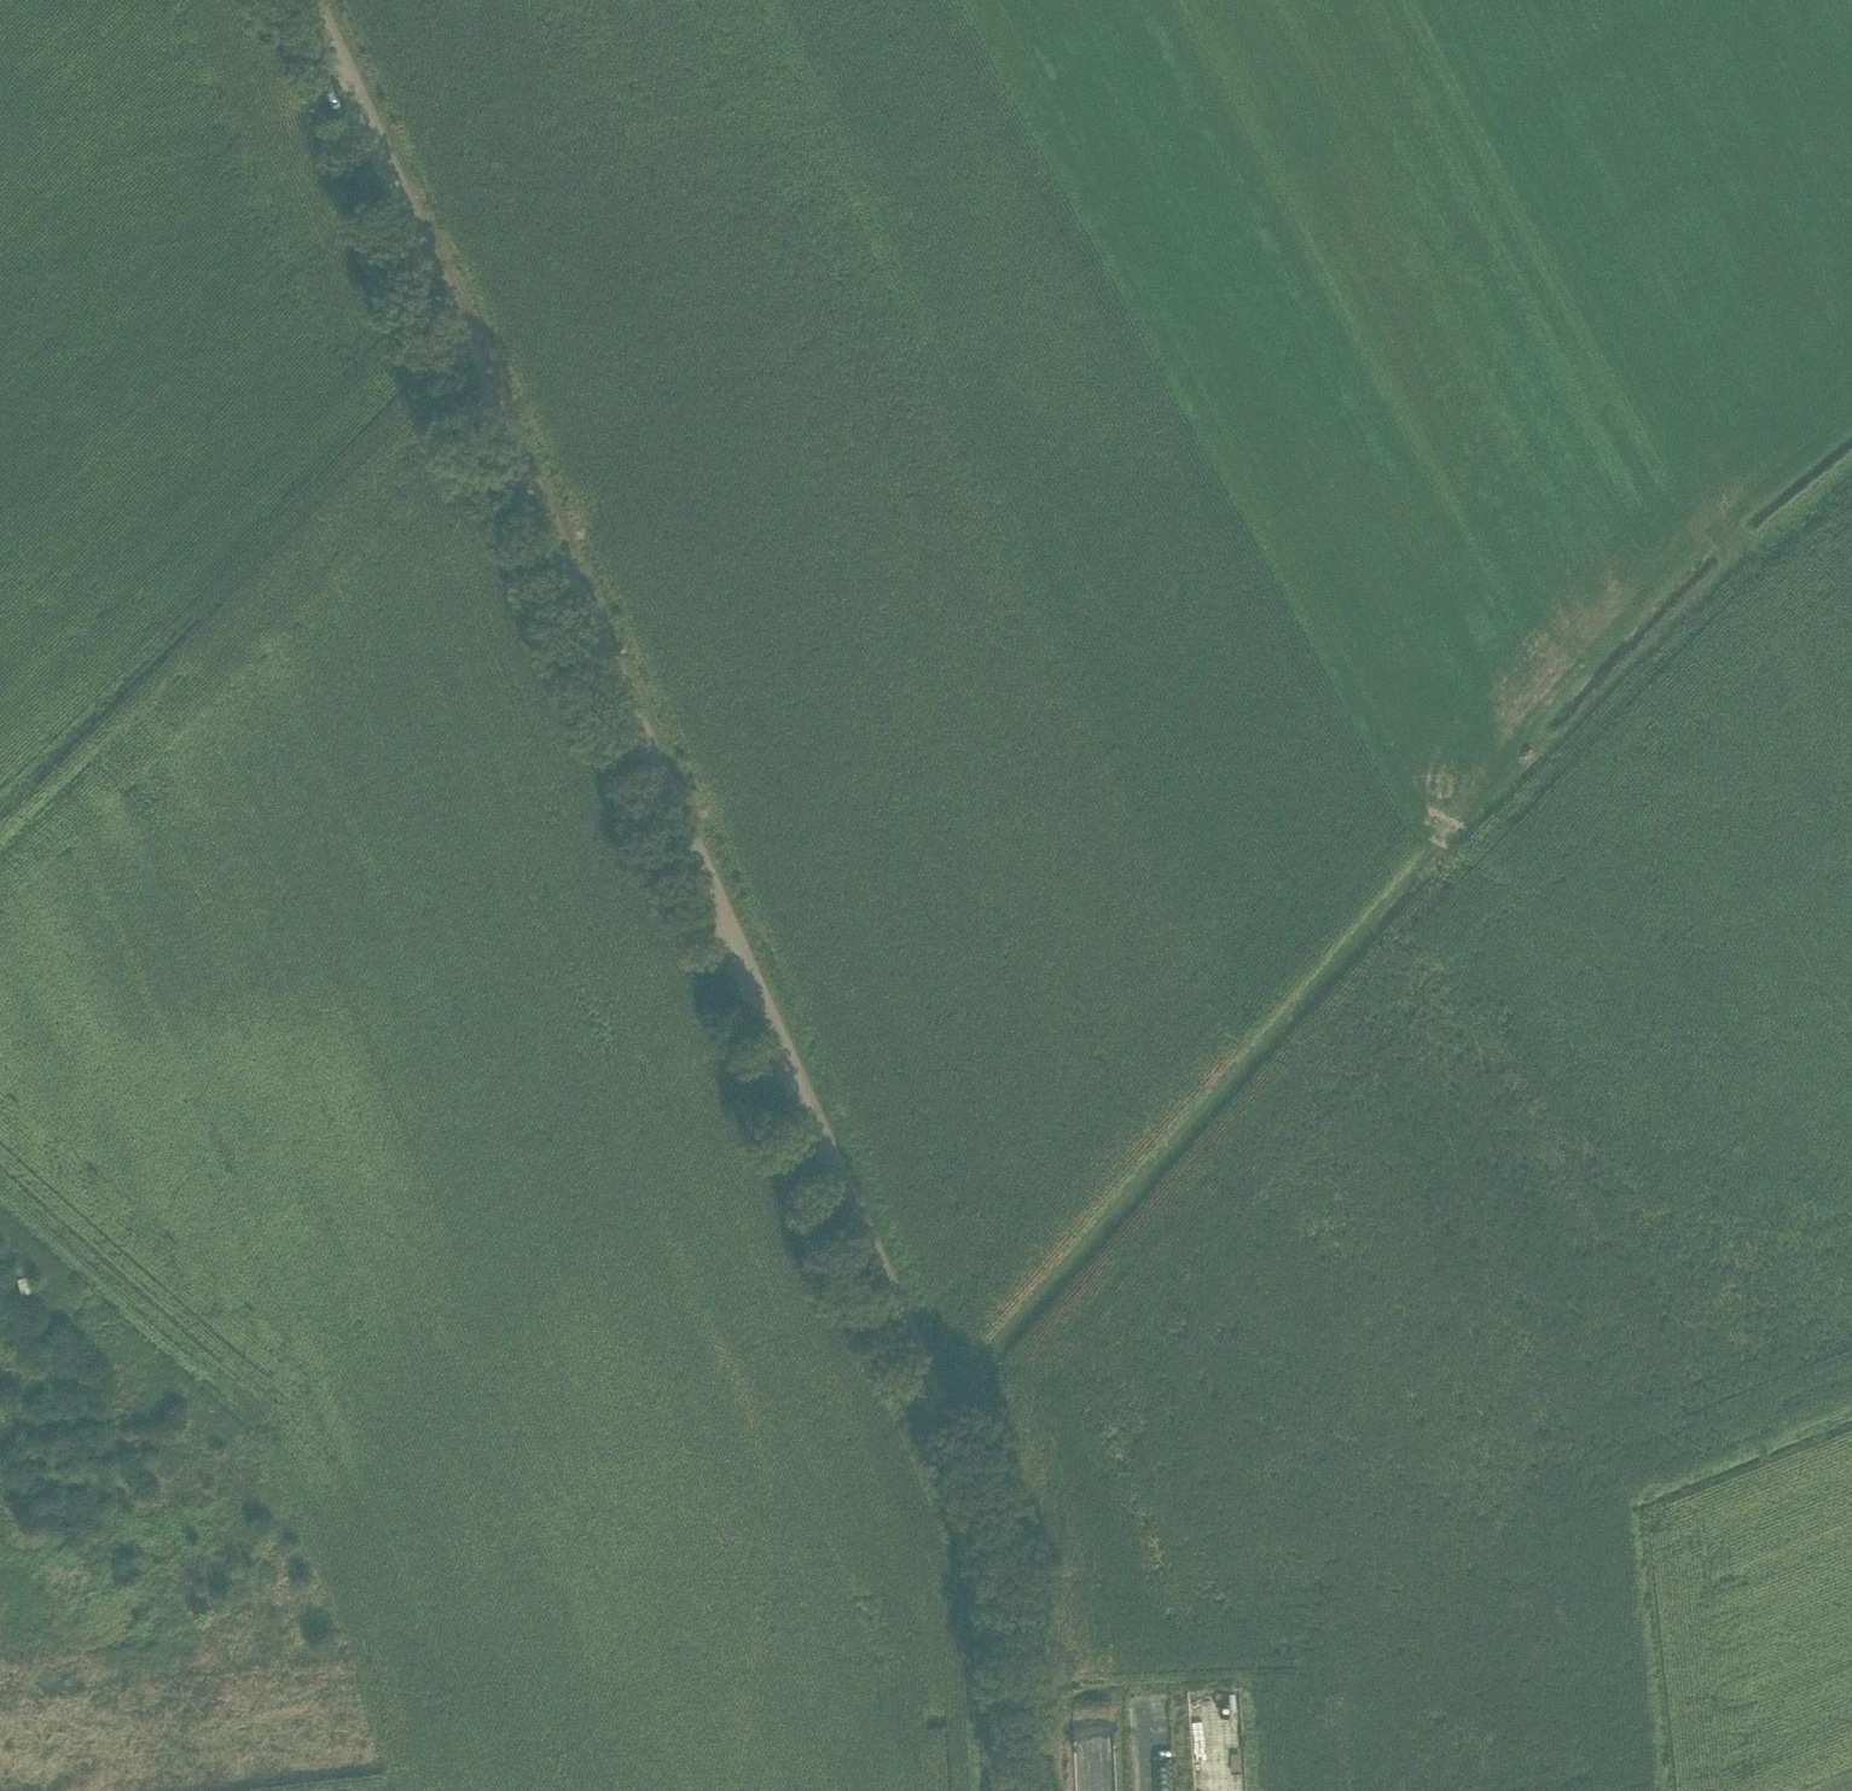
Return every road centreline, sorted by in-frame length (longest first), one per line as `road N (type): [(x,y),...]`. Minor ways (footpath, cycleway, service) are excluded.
road 1 (residential): [(1006,1790),(988,1585),(947,1431),(308,0)]
road 2 (track): [(1729,574),(947,1431)]

